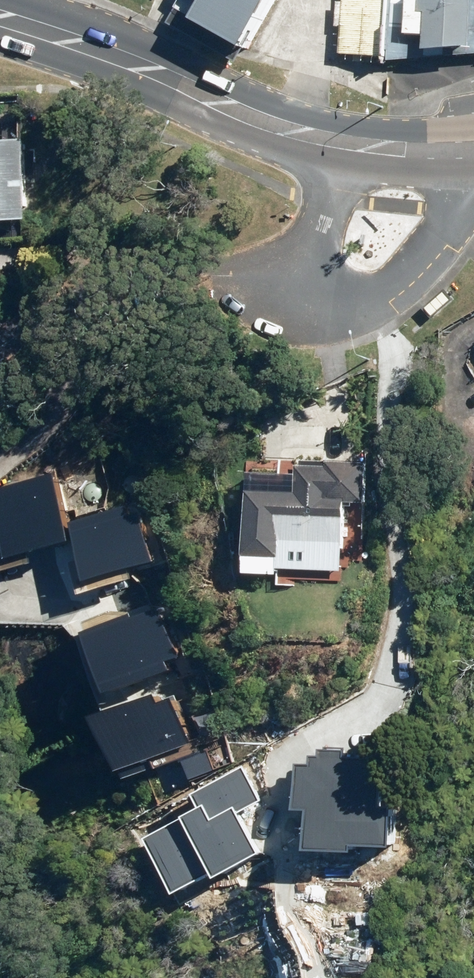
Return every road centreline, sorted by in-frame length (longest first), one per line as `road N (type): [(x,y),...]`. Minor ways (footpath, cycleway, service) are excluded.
road 1 (primary): [(473,151),(405,153),(292,131),(0,18)]

